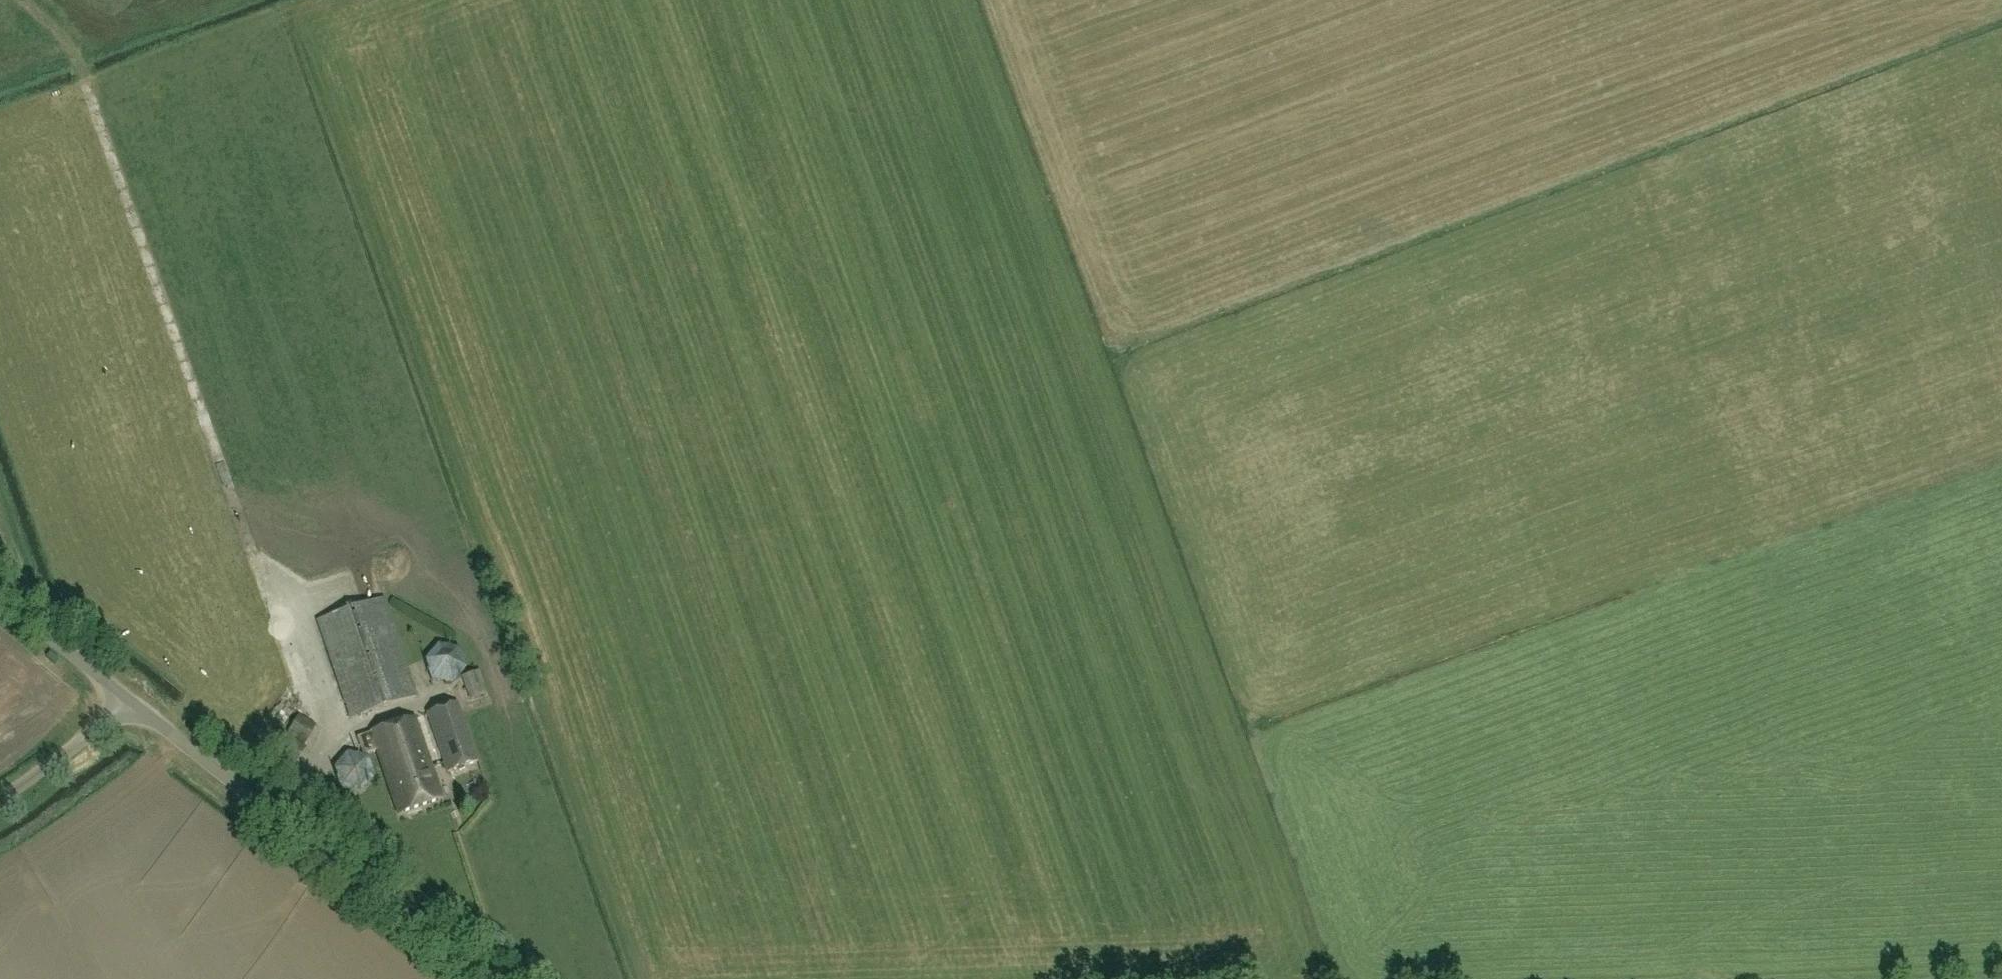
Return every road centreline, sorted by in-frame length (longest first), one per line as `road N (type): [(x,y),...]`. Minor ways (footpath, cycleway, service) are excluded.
road 1 (unclassified): [(492,978),(126,698)]
road 2 (unclassified): [(0,796),(98,728),(126,698)]
road 3 (unclassified): [(126,698),(0,602)]

